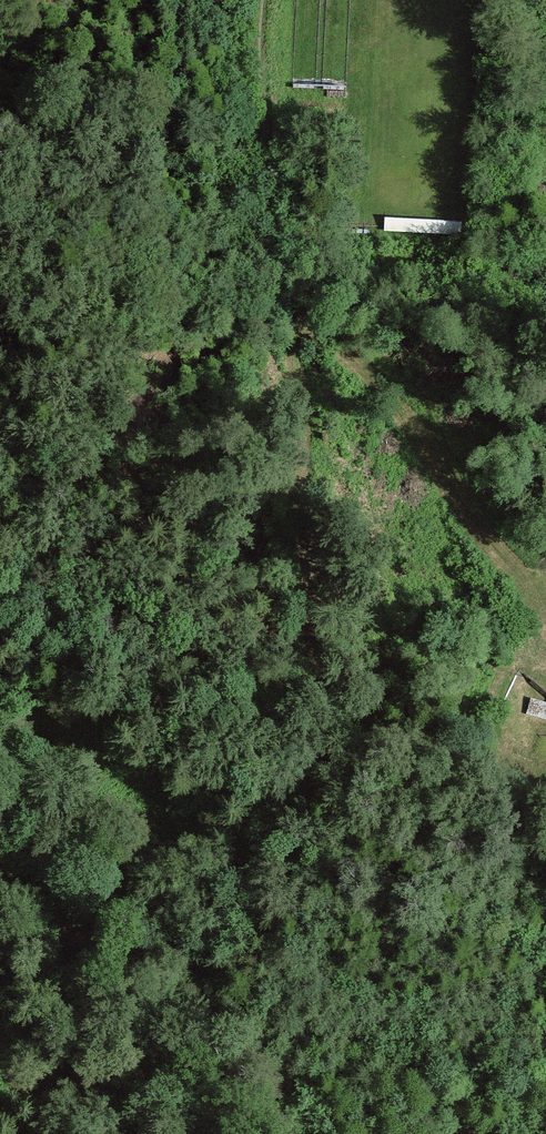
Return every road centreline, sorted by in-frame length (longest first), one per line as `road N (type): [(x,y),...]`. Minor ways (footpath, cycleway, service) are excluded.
road 1 (track): [(192,979),(291,821),(313,750),(301,390),(276,273),(258,0)]
road 2 (track): [(0,881),(192,979),(349,1034),(419,1070),(461,1109),(469,1133)]
road 3 (track): [(287,324),(331,340),(389,392),(528,619)]
road 4 (track): [(50,903),(71,959),(74,1031),(63,1133)]

